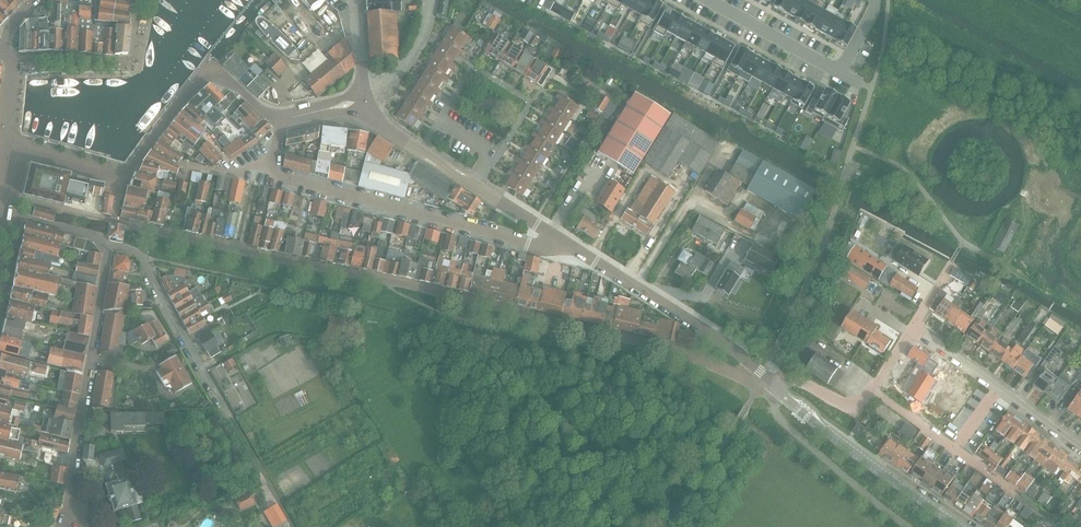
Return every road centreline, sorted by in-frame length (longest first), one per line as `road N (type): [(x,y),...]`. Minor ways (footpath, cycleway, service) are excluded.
road 1 (residential): [(750,363),(725,372),(633,340),(240,251)]
road 2 (residential): [(566,243),(547,249),(263,172),(277,122)]
road 3 (residential): [(78,507),(71,473),(107,245)]
road 4 (tertiary): [(566,243),(389,132),(367,100)]
road 5 (tertiary): [(961,526),(771,382)]
road 6 (residential): [(120,178),(205,75),(220,74),(277,122)]
road 7 (tertiary): [(750,363),(566,243)]
road 8 (residential): [(107,245),(144,259),(230,417)]
road 9 (residential): [(1080,450),(913,327)]
road 10 (residential): [(771,382),(785,375),(854,410),(913,327)]
road 11 (residential): [(708,0),(840,71)]
road 12 (residential): [(114,223),(240,251)]

